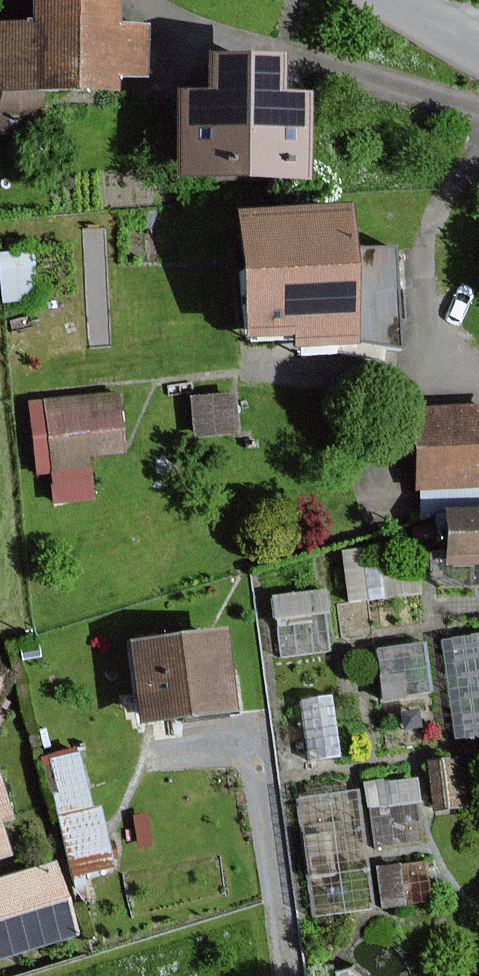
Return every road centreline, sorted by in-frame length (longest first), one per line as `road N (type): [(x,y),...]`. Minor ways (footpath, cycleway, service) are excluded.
road 1 (track): [(281,975),(246,741)]

